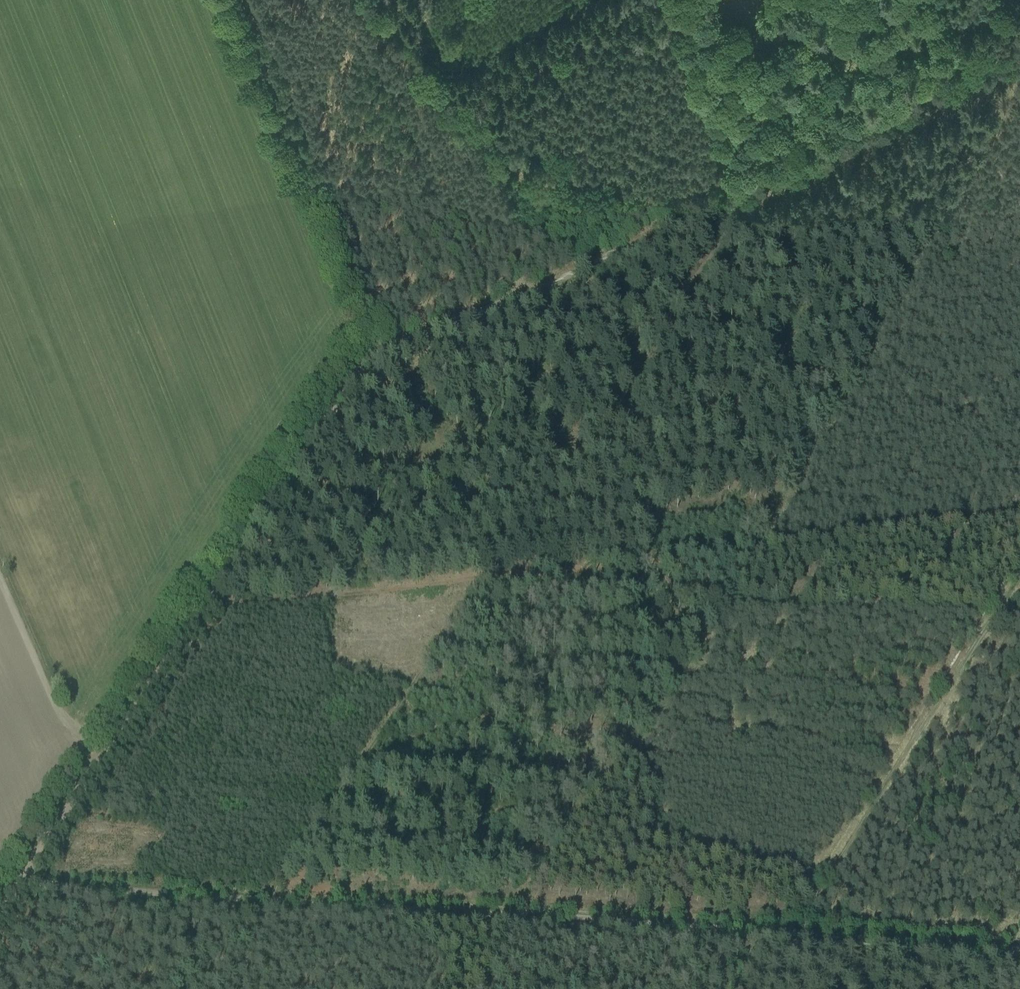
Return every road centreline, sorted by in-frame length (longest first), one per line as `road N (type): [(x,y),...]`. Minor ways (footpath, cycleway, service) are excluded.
road 1 (track): [(740,199),(729,234),(485,573),(270,900)]
road 2 (track): [(270,900),(1019,947)]
road 3 (track): [(366,348),(88,778)]
road 4 (track): [(754,988),(1019,584)]
road 5 (track): [(740,199),(366,348)]
road 6 (track): [(721,150),(611,173),(581,162),(453,77),(384,0)]
road 7 (track): [(233,0),(366,348)]
road 8 (track): [(1012,0),(952,46),(950,89),(740,199)]
road 9 (track): [(270,900),(21,885)]
road 10 (track): [(88,778),(0,577)]
road 11 (track): [(663,0),(740,199)]
road 12 (track): [(21,885),(88,778)]

